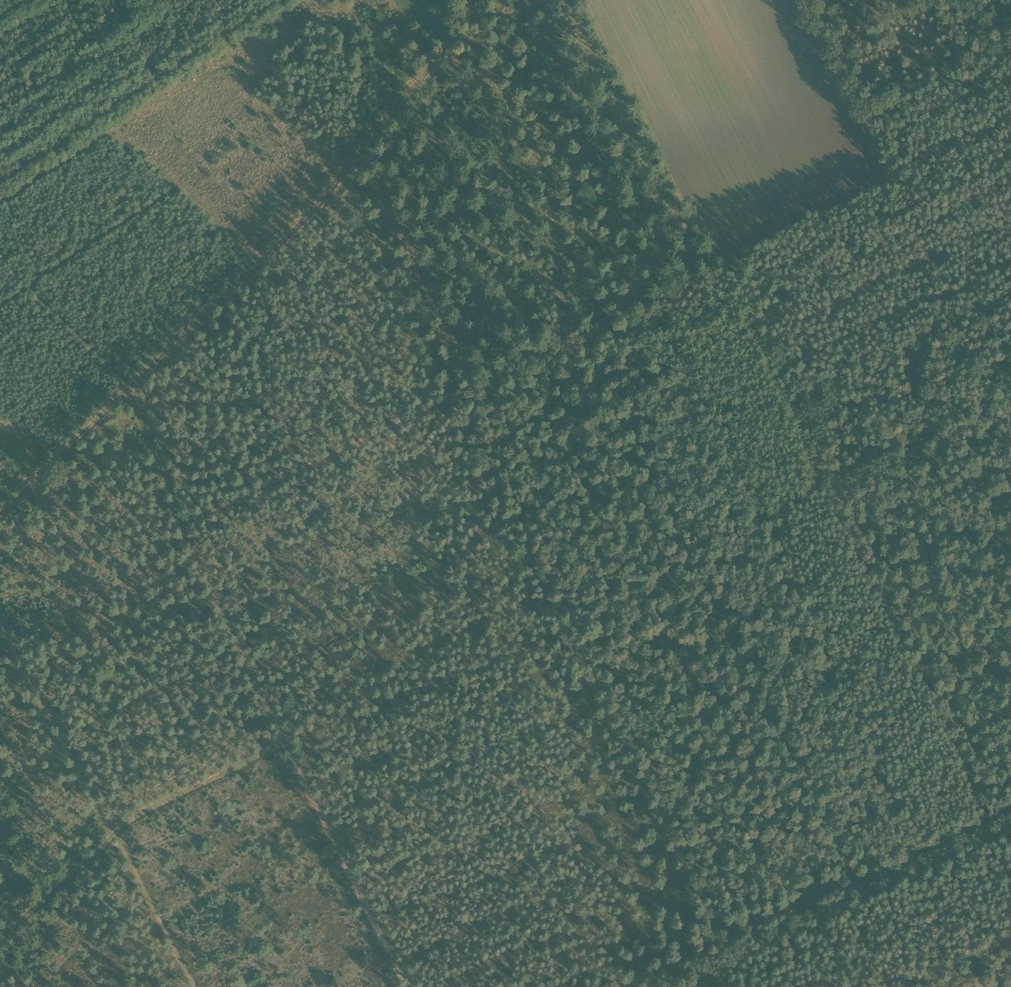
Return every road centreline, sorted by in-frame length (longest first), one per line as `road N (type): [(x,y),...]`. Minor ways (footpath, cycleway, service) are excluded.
road 1 (track): [(443,398),(718,944)]
road 2 (track): [(366,143),(0,511)]
road 3 (track): [(188,521),(443,398)]
road 4 (track): [(366,143),(485,377)]
road 5 (track): [(485,377),(712,267)]
road 6 (track): [(449,0),(442,44),(366,143)]

